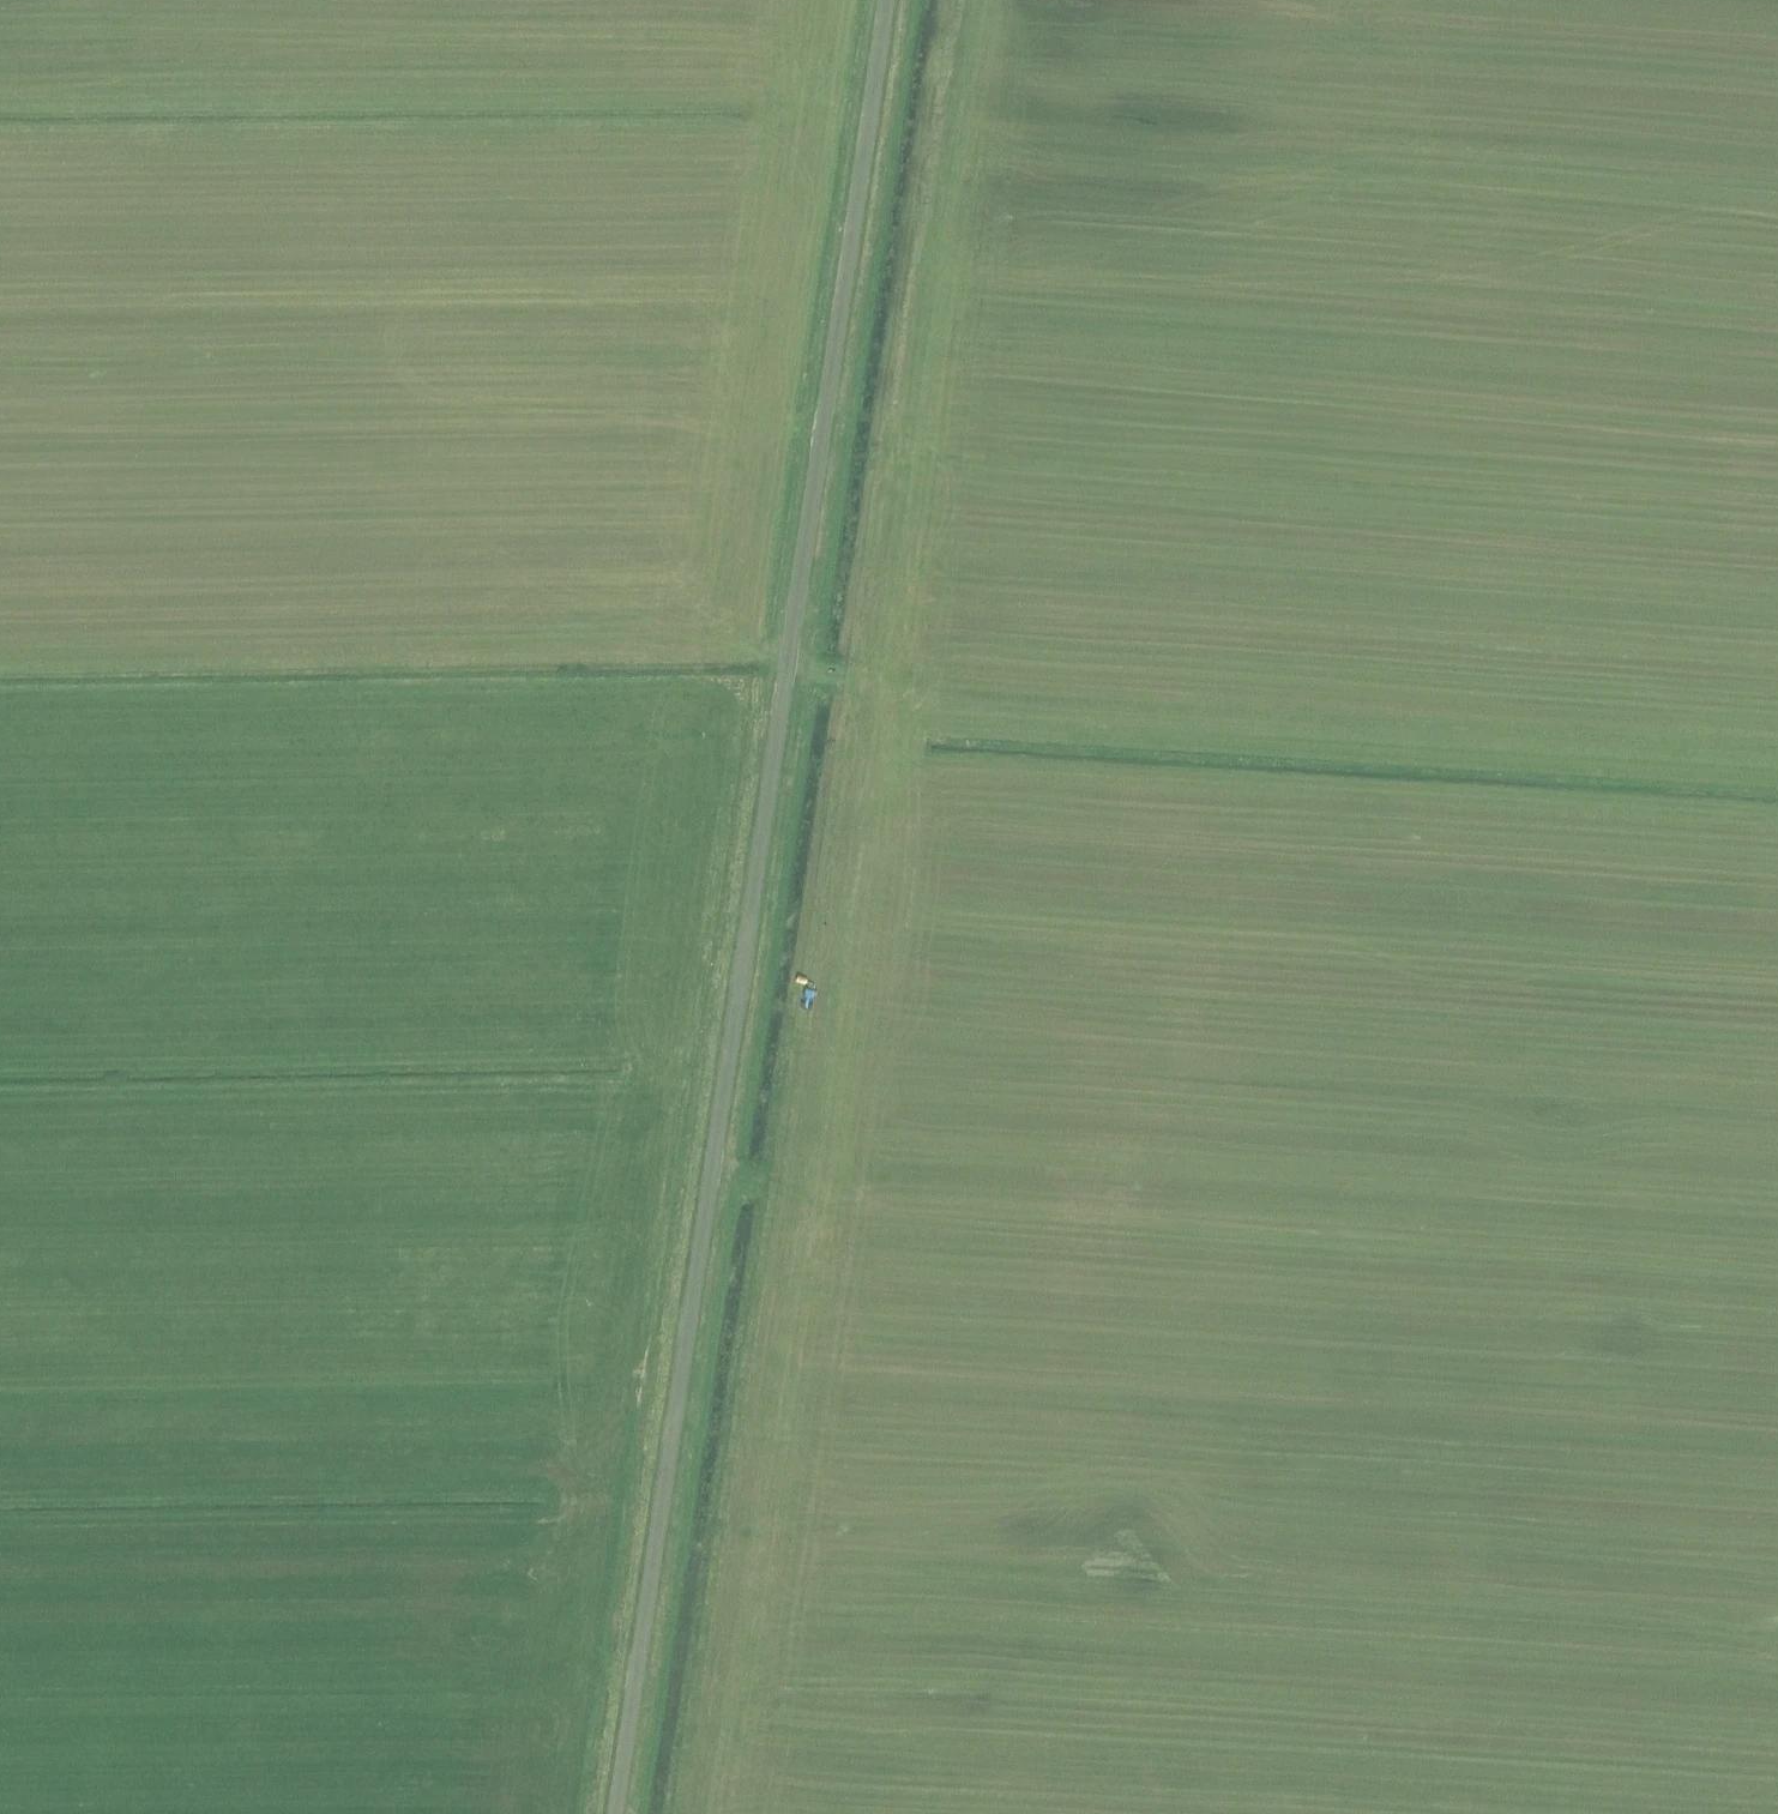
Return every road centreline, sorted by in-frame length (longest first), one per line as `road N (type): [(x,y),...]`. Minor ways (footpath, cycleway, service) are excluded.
road 1 (unclassified): [(616,1813),(887,0)]

